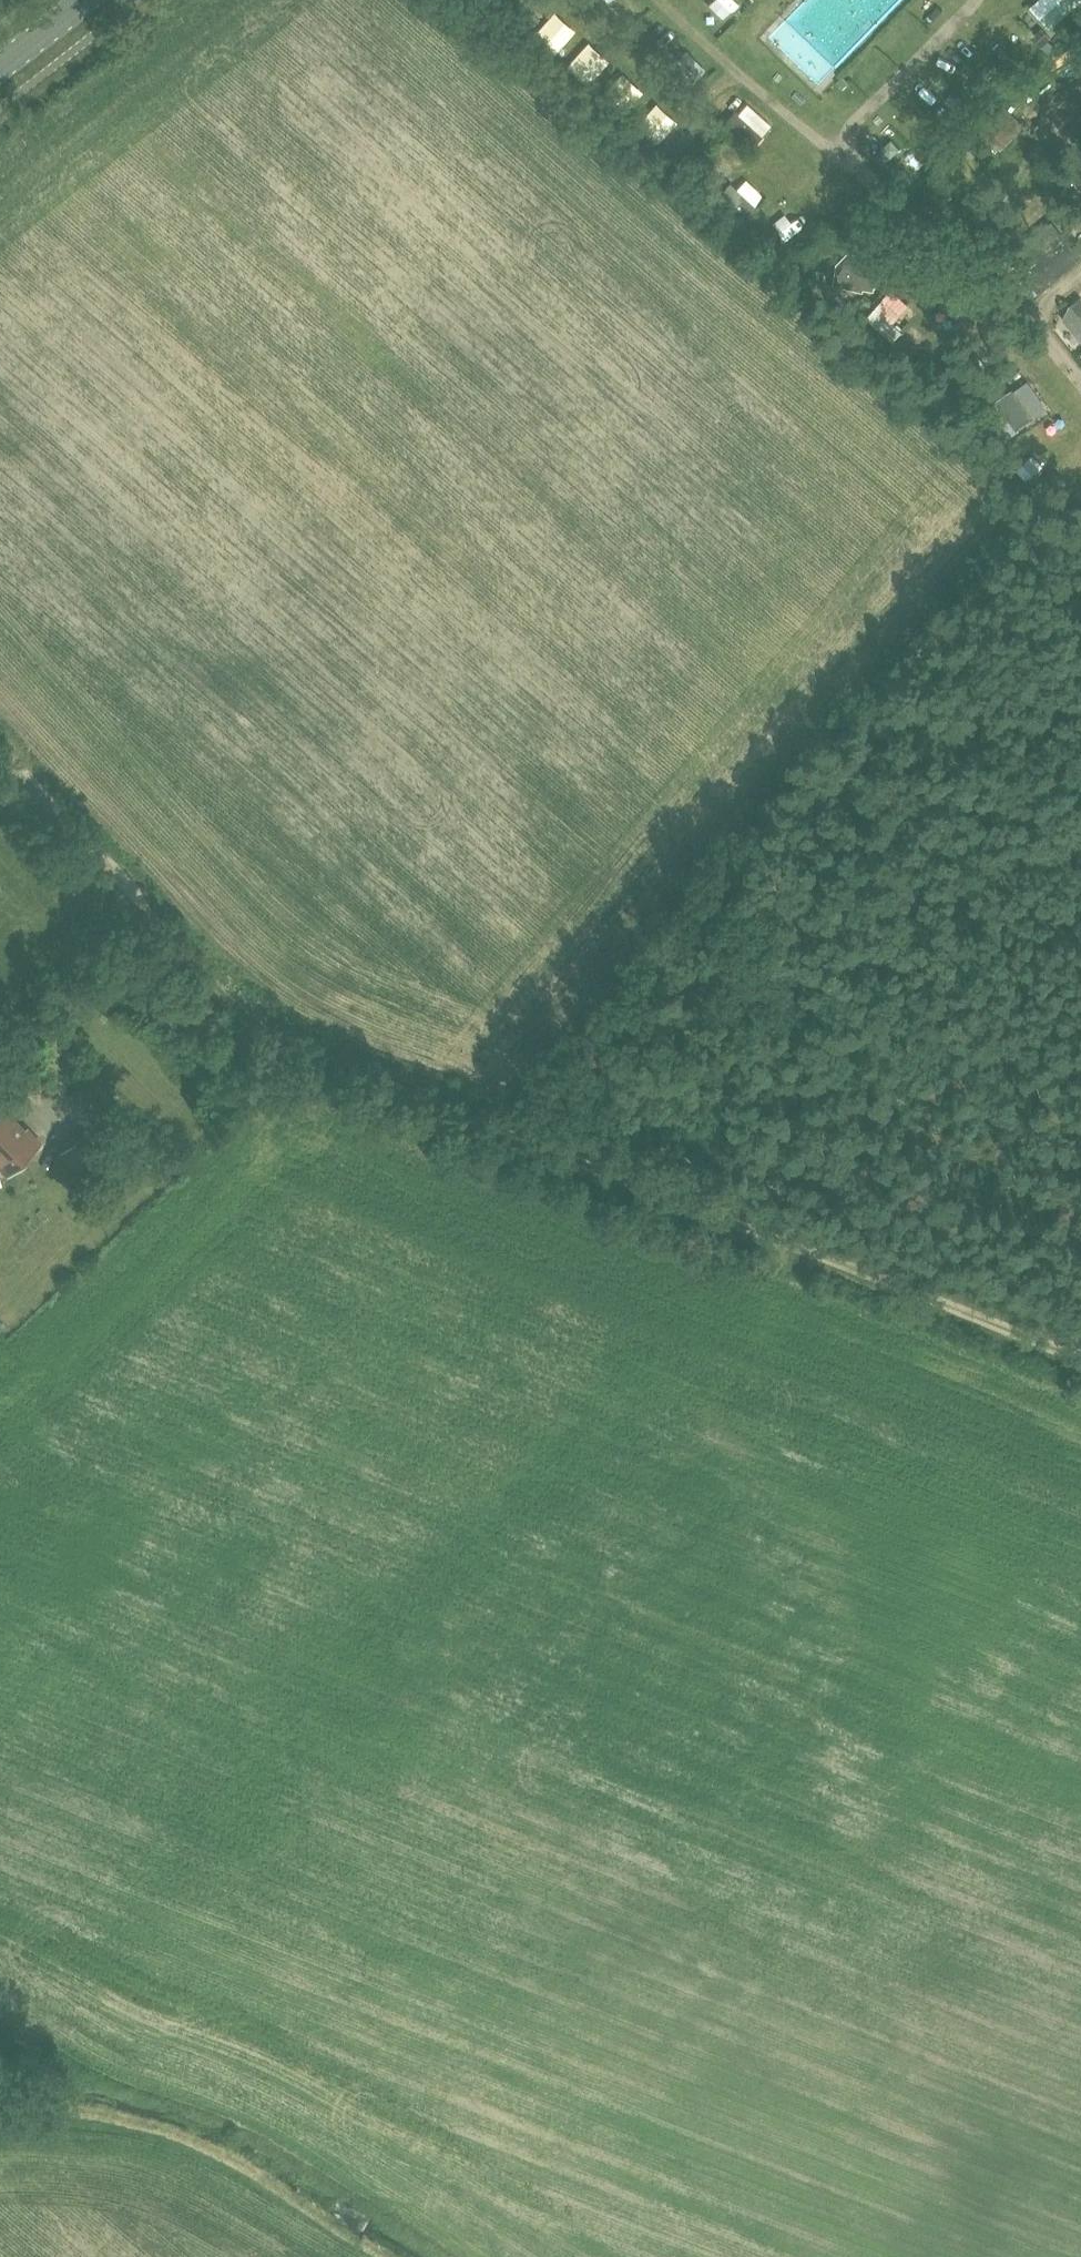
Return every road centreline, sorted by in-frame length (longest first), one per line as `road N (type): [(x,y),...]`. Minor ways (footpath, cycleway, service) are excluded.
road 1 (track): [(1080,1365),(274,1039),(0,752)]

